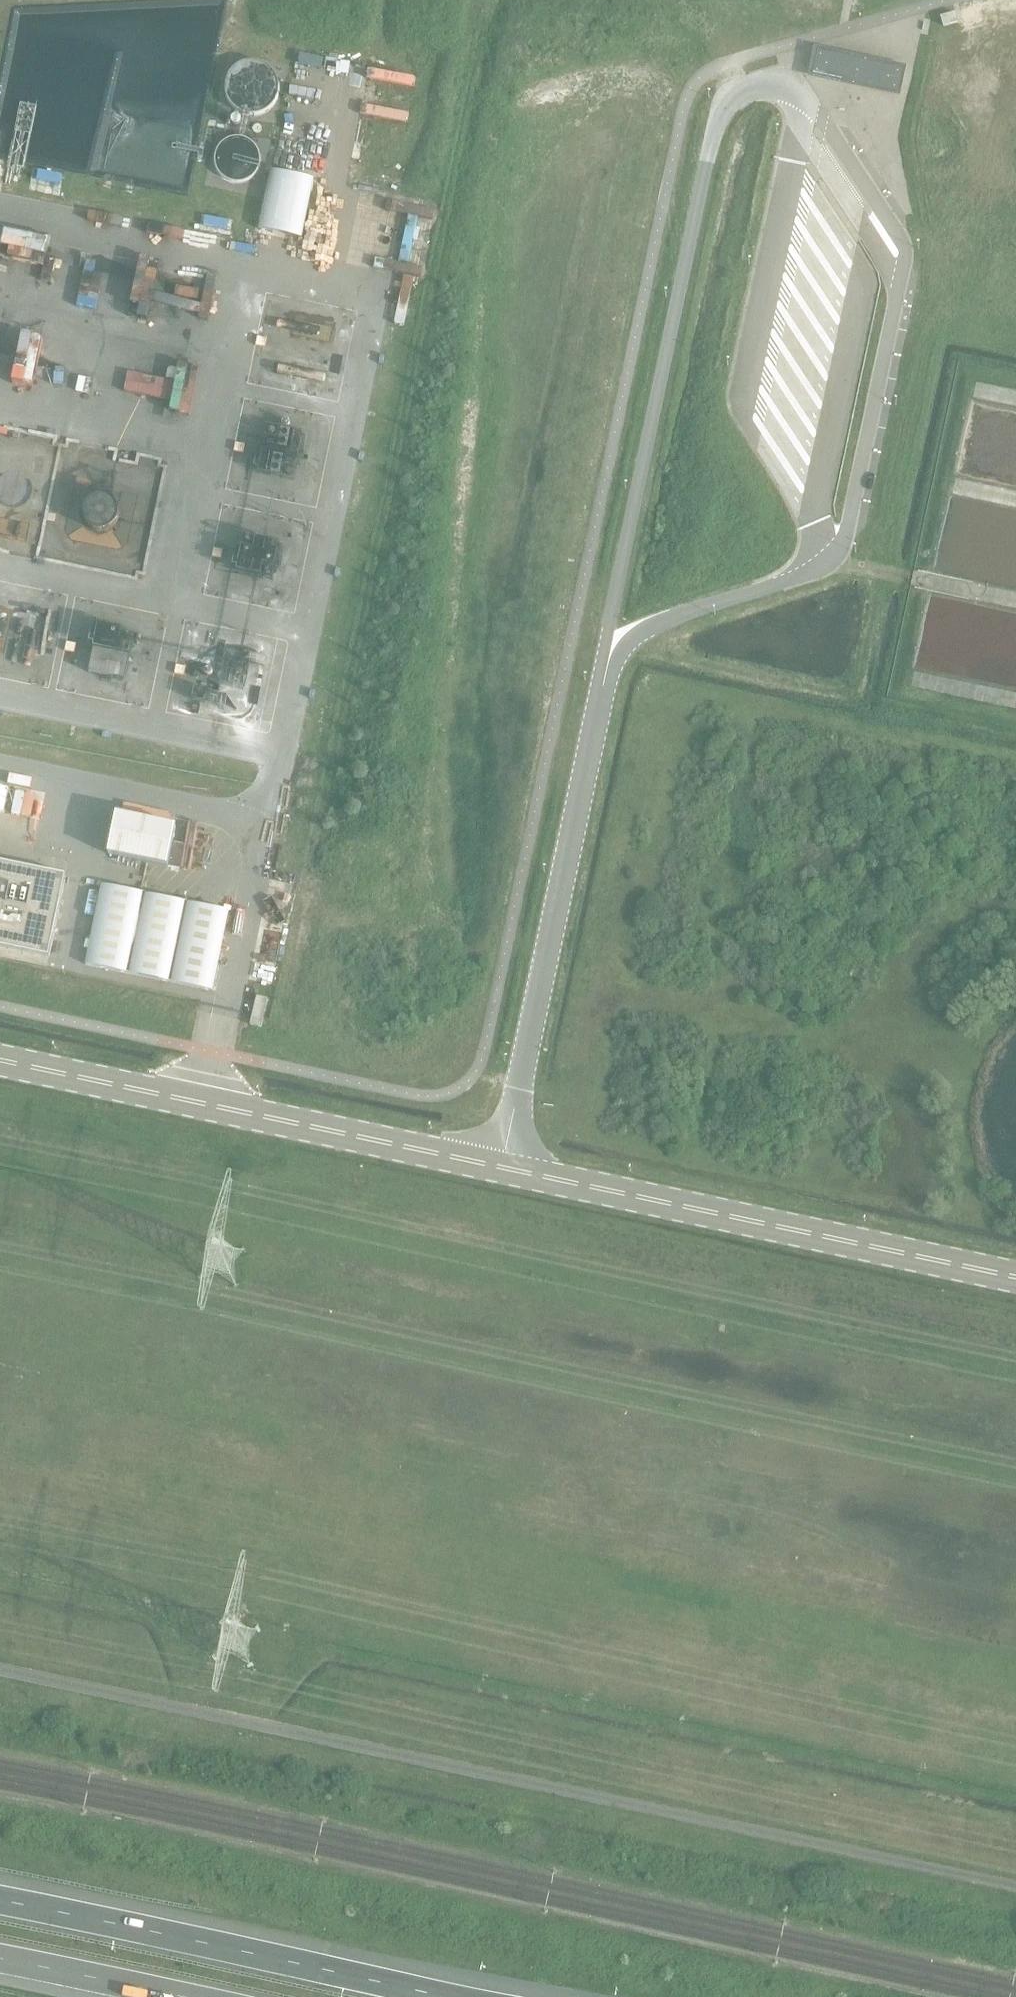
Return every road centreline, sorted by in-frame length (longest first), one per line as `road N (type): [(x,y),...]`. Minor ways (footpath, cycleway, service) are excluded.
road 1 (unclassified): [(601,703),(638,638),(806,578),(847,537),(903,251),(825,127),(780,90),(739,94),(721,111),(609,635)]
road 2 (unclassified): [(501,1167),(1015,1279)]
road 3 (unclassified): [(0,1064),(501,1167)]
road 4 (unclassified): [(601,703),(501,1167)]
road 5 (trunk): [(448,1996),(0,1900)]
road 6 (trunk): [(0,1958),(185,1996)]

